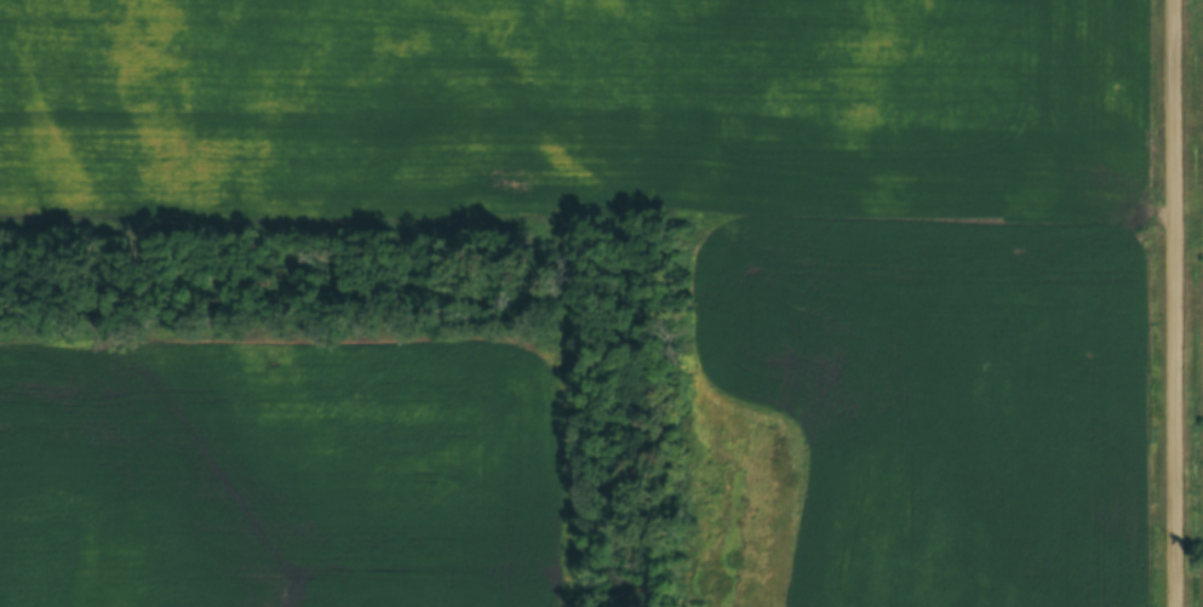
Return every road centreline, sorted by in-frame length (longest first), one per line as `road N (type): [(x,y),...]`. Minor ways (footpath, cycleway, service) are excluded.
road 1 (residential): [(1178,606),(1178,0)]

